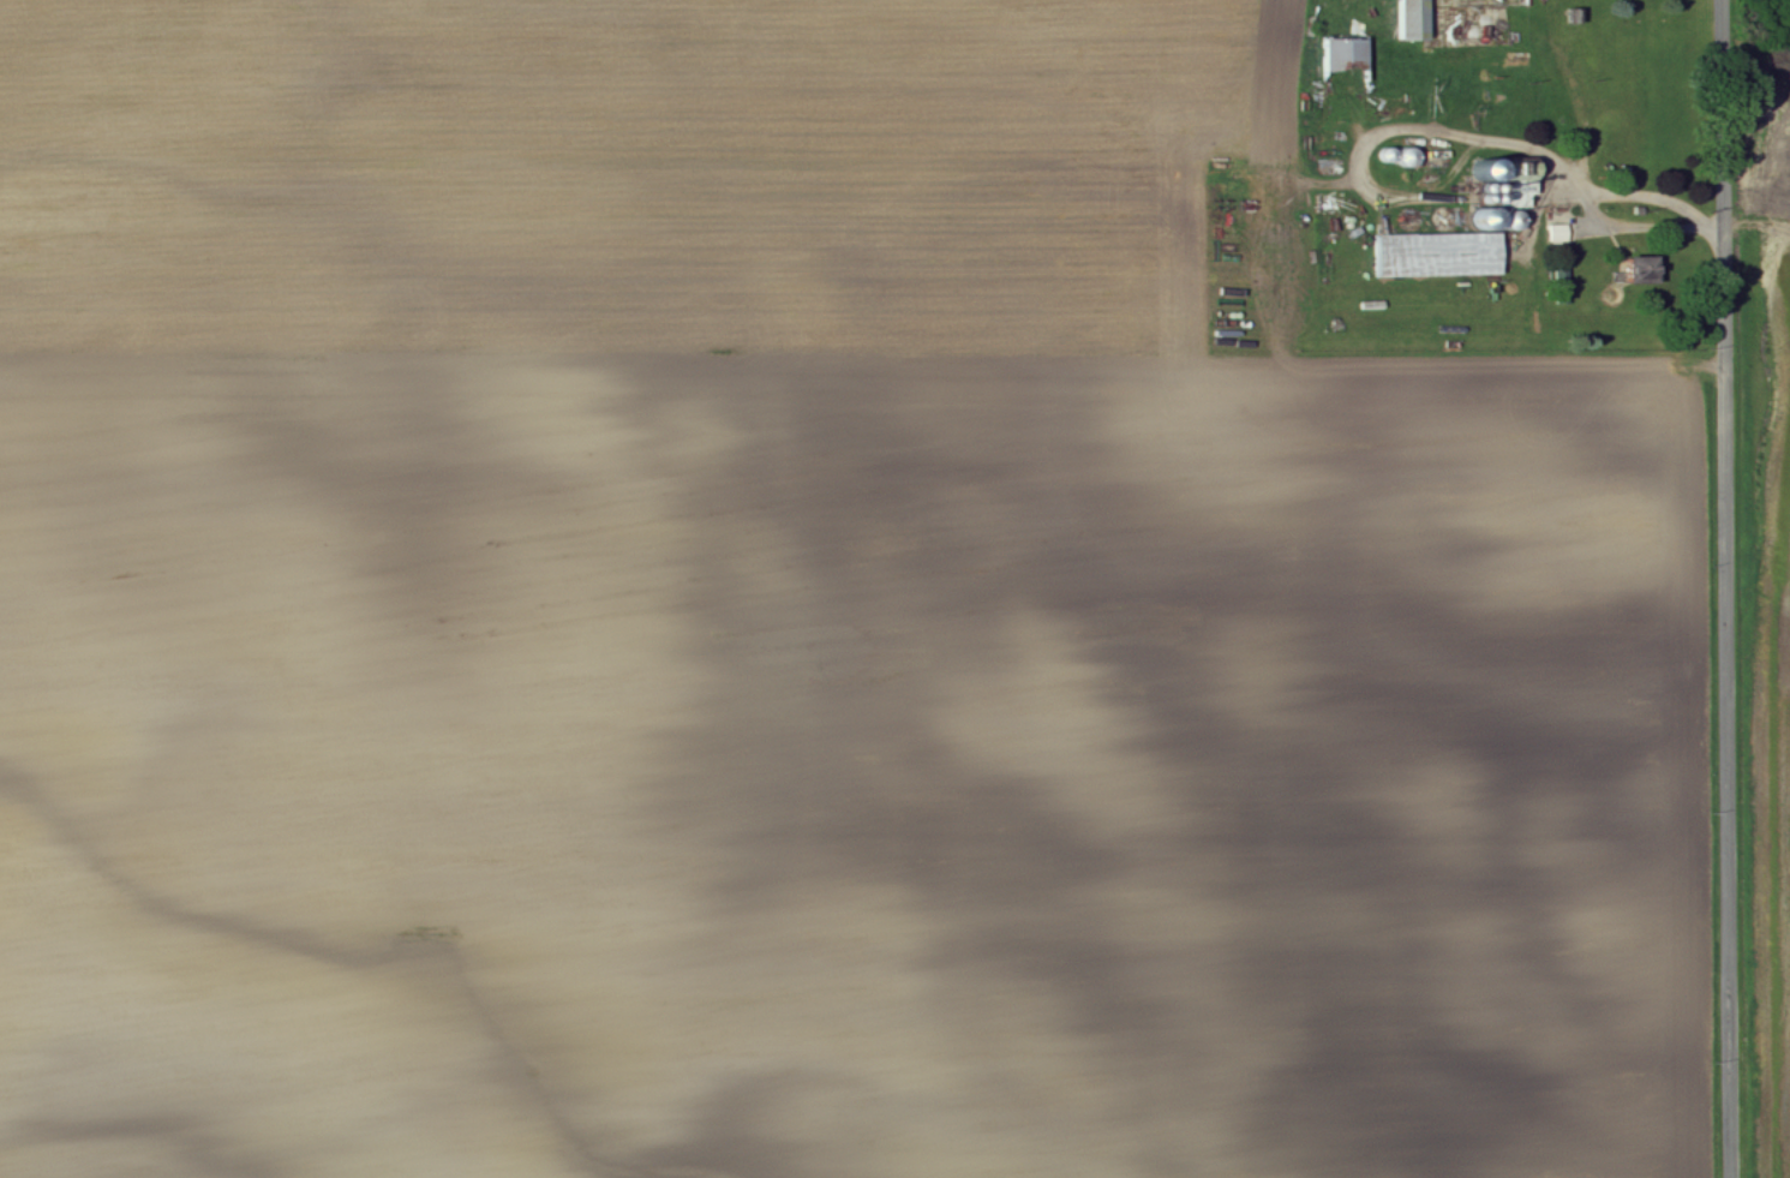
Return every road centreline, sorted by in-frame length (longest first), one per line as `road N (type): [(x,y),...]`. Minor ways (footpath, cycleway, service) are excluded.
road 1 (residential): [(1720,0),(1733,1177)]

